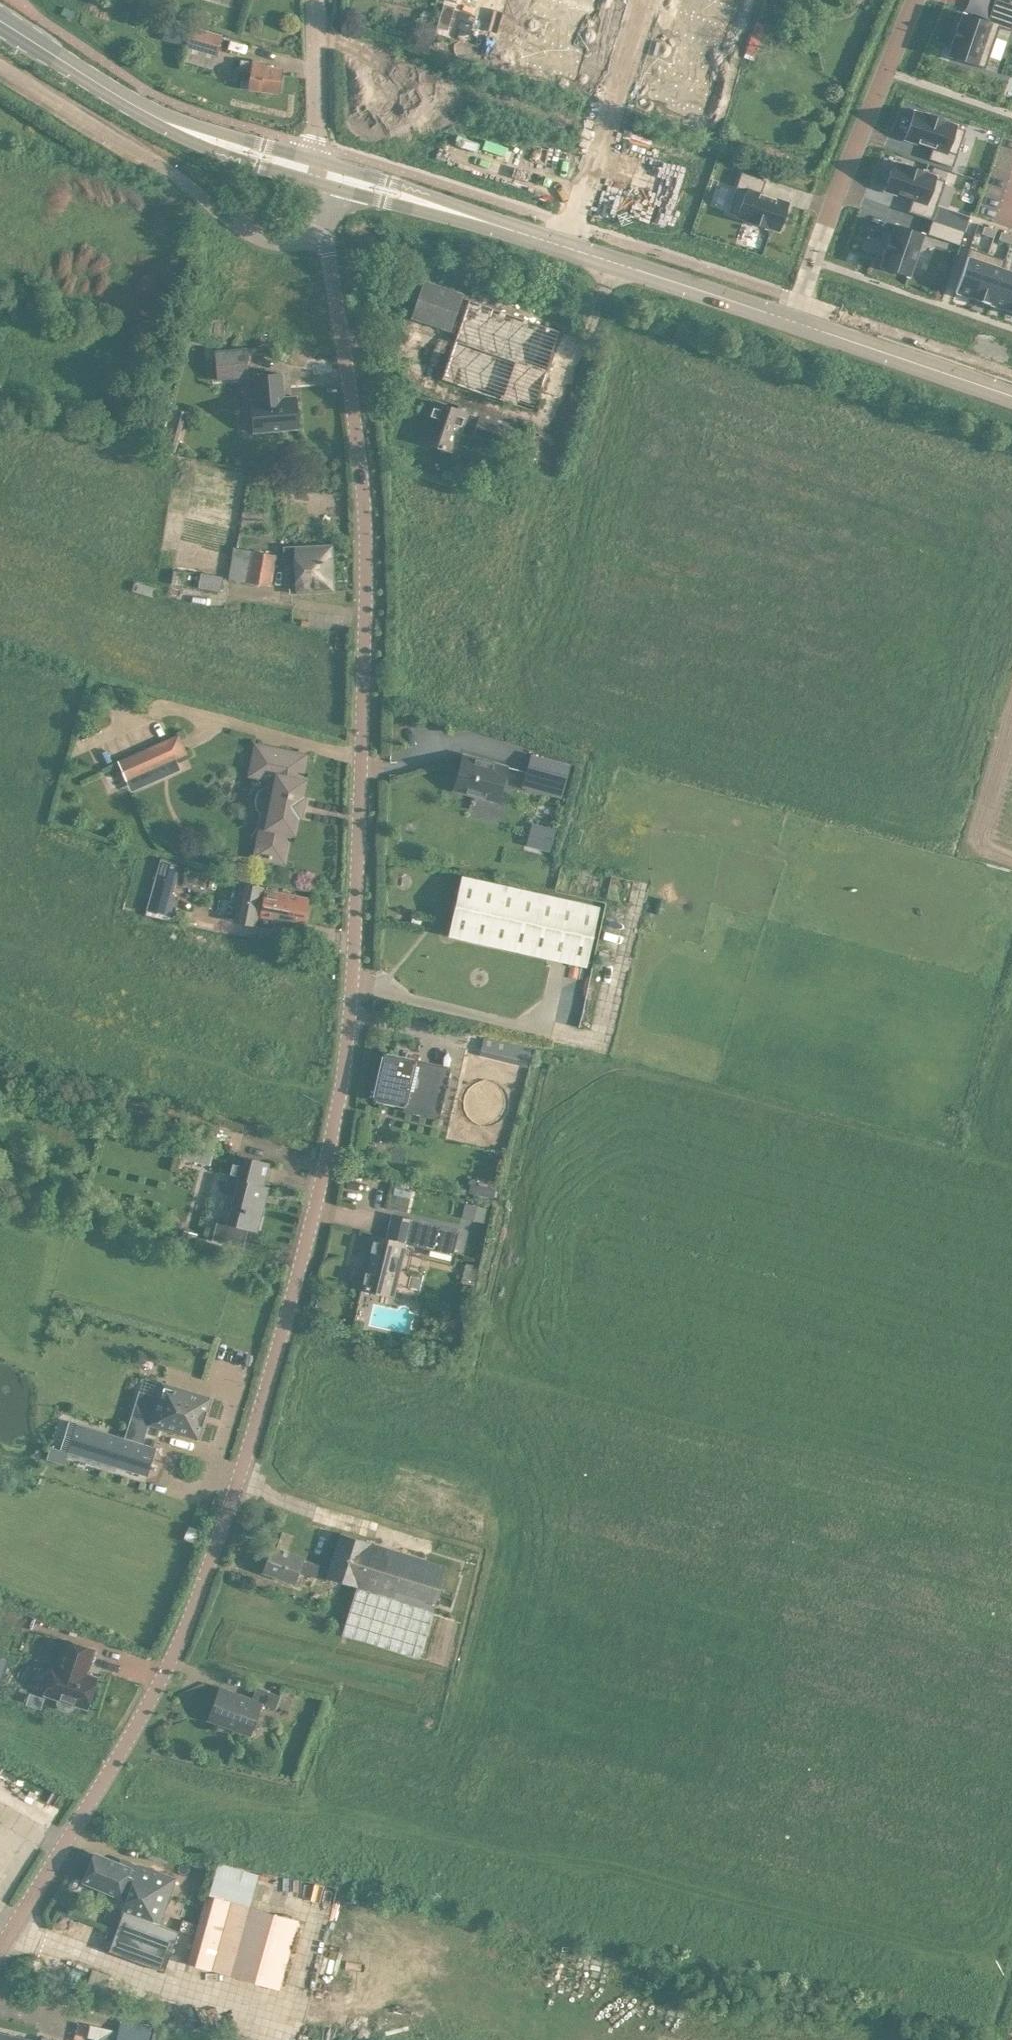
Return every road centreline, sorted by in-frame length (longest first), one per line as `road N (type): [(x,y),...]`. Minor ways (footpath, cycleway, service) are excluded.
road 1 (unclassified): [(0,1943),(150,1697),(193,1600),(254,1424),(338,1100),(353,937),(365,562),(325,240)]
road 2 (unclassified): [(0,64),(174,173),(245,229),(276,240),(325,240)]
road 3 (residential): [(912,0),(789,317)]
road 4 (residential): [(563,244),(639,0)]
road 5 (tertiary): [(789,317),(563,244)]
road 6 (tertiary): [(1011,394),(789,317)]
road 7 (tertiary): [(204,135),(107,91),(0,23)]
road 8 (residential): [(315,143),(317,0)]
road 9 (tertiary): [(563,244),(429,202)]
road 10 (tertiary): [(429,202),(397,183),(315,157)]
road 11 (tertiary): [(204,135),(247,161),(317,180)]

